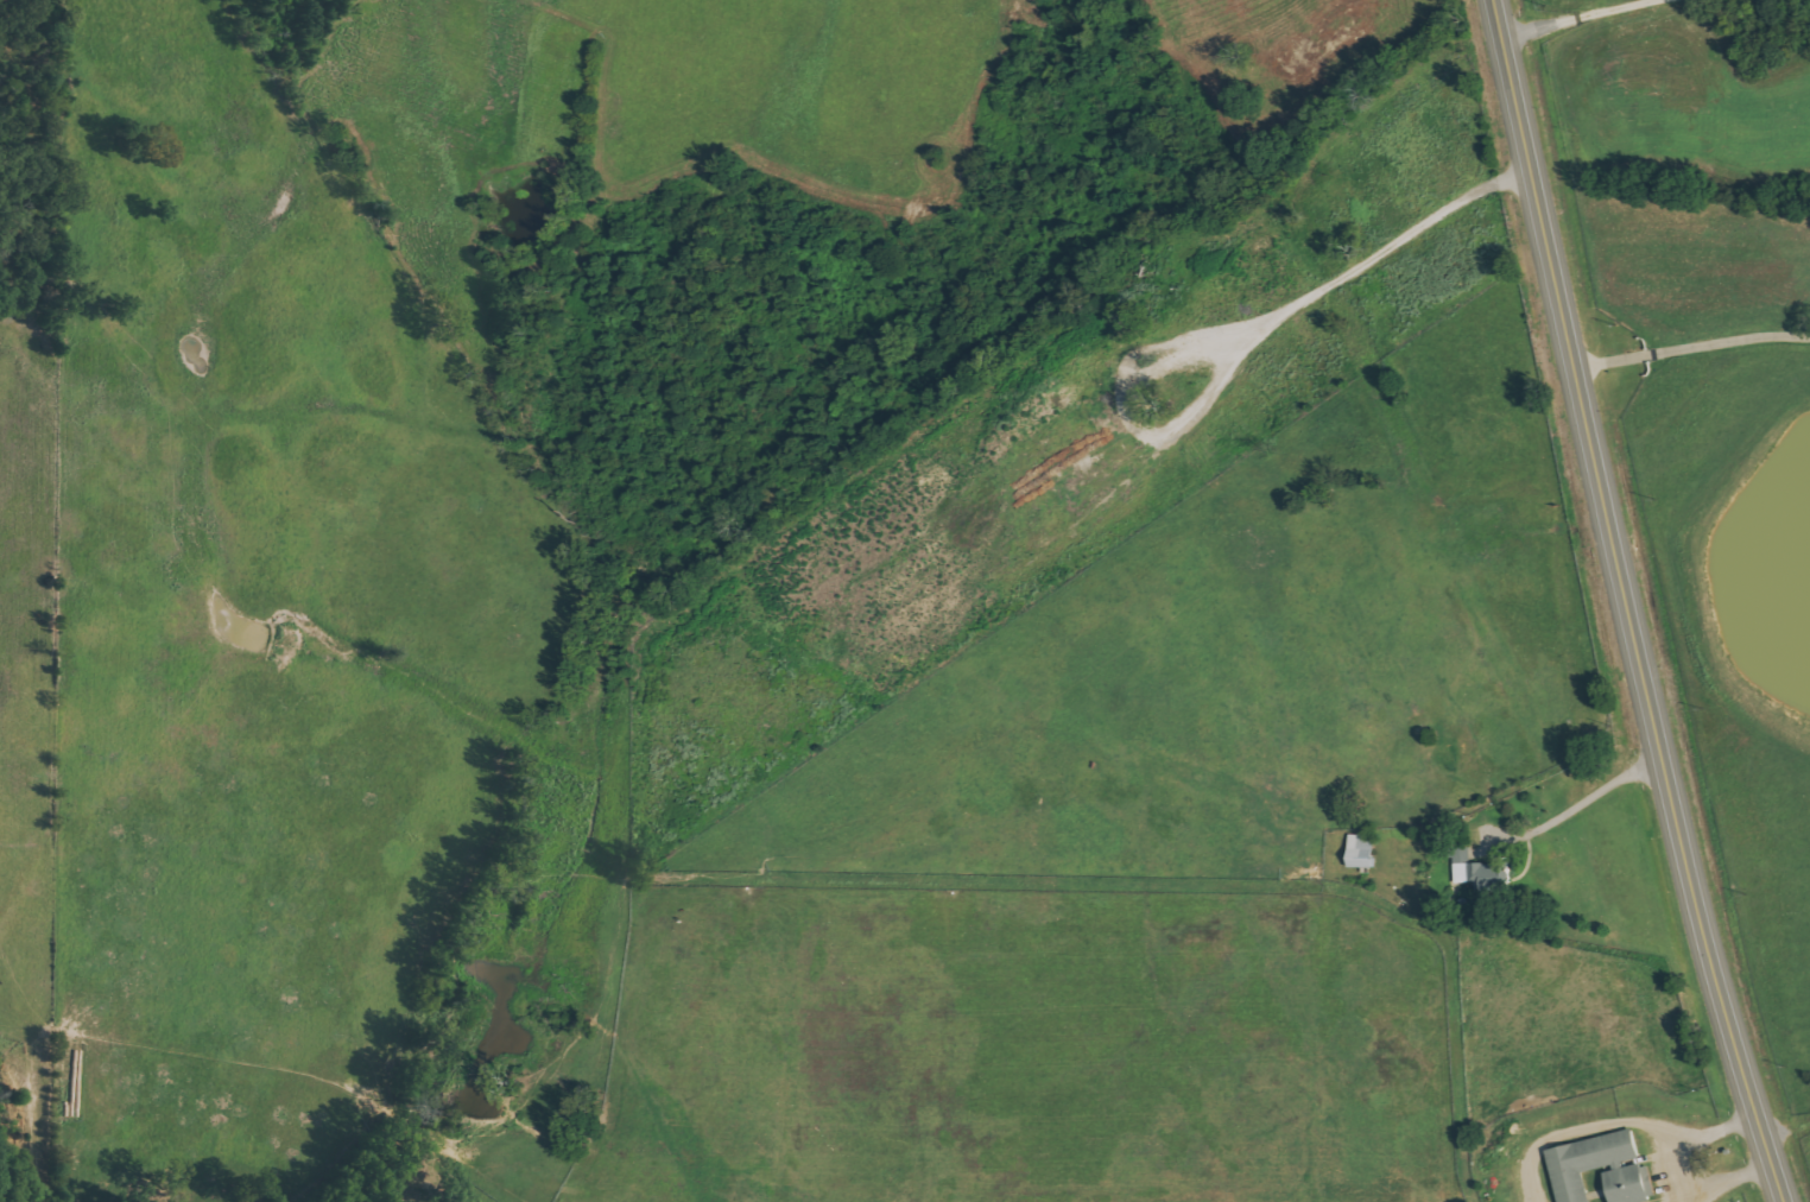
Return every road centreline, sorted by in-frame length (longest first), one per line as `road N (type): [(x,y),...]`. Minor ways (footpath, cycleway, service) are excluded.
road 1 (primary): [(1796,1201),(1698,884),(1503,0)]

